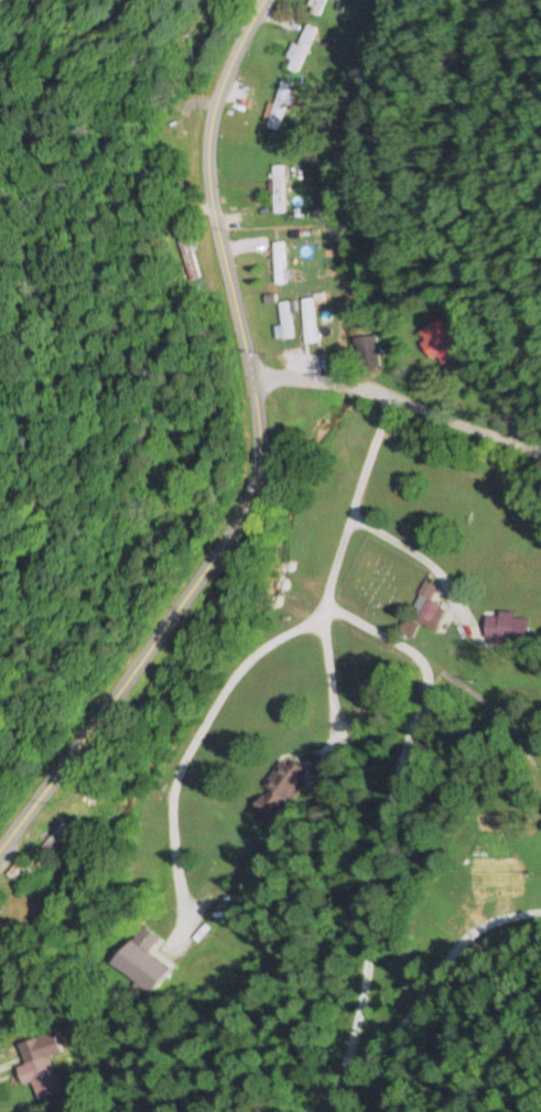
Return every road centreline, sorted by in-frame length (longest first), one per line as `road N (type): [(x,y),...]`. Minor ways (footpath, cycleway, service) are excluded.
road 1 (tertiary): [(0,768),(181,522),(235,397)]
road 2 (tertiary): [(235,397),(246,343),(208,150),(234,52),(261,0)]
road 3 (residential): [(219,230),(108,171),(0,68)]
road 4 (residential): [(540,460),(325,415)]

